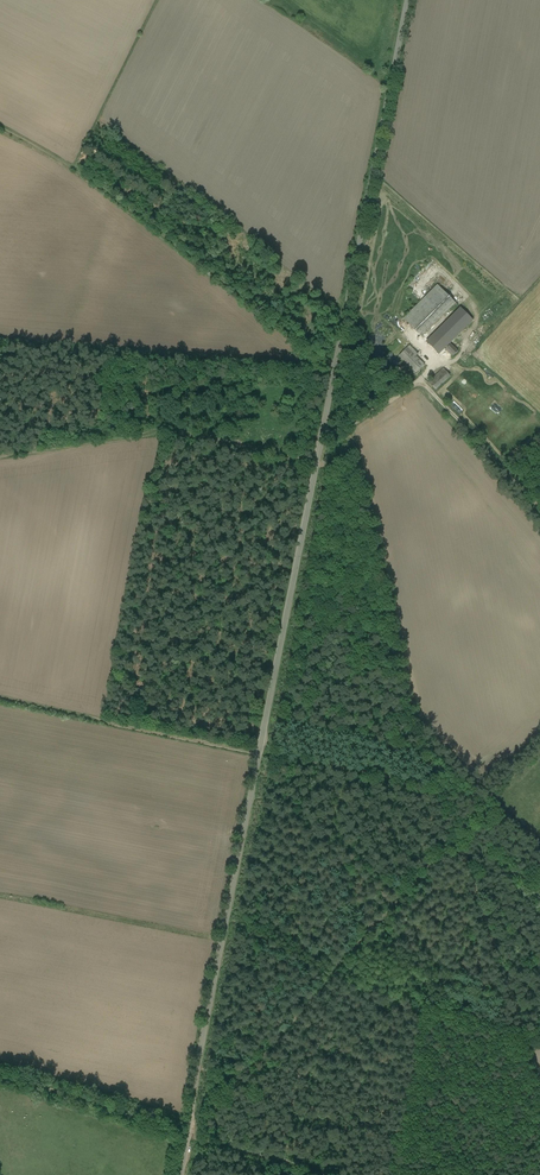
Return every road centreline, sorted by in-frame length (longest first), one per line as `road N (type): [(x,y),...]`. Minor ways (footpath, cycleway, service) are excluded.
road 1 (unclassified): [(181,1174),(408,0)]

